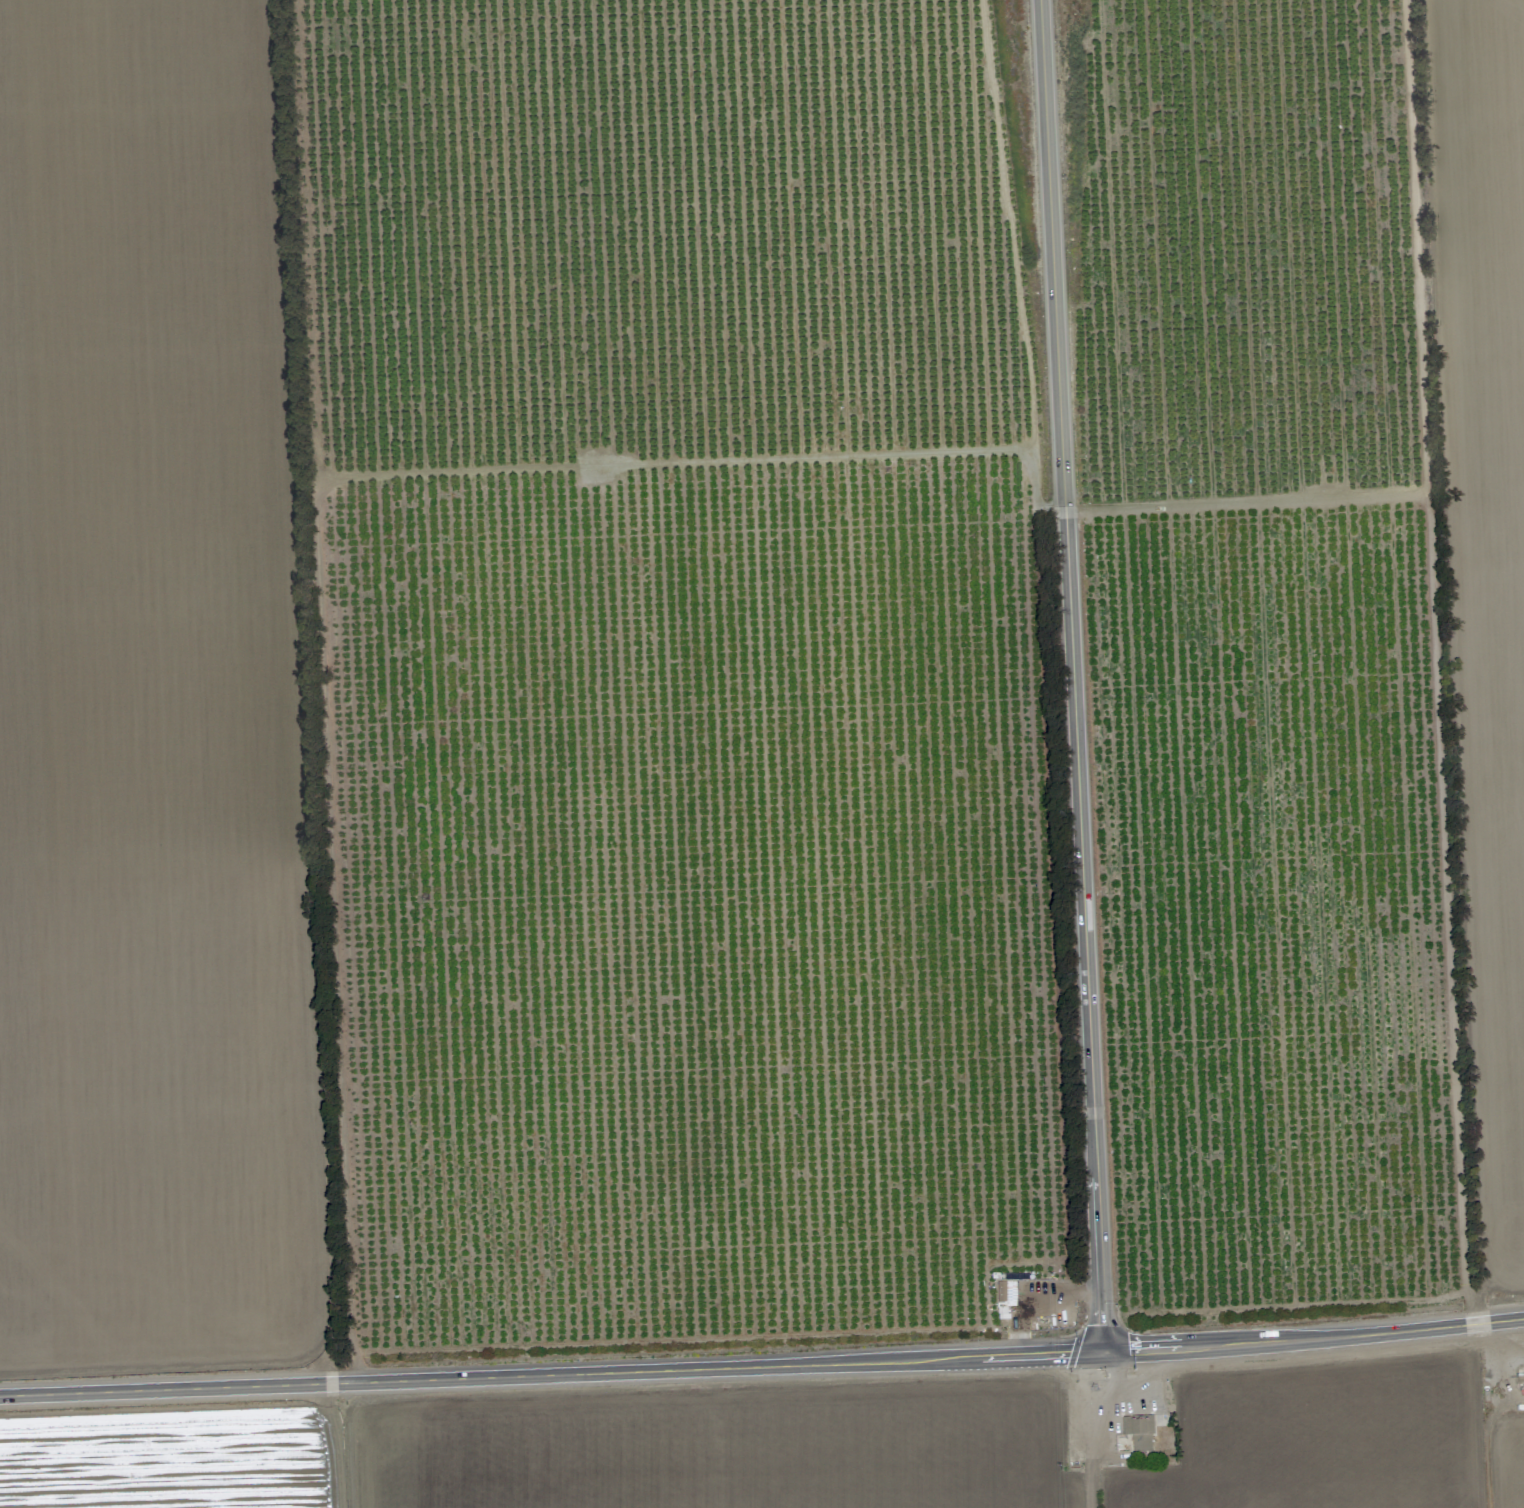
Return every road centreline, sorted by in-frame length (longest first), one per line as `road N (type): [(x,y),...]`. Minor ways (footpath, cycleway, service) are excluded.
road 1 (tertiary): [(0,1390),(1102,1353),(1523,1316)]
road 2 (tertiary): [(1102,1353),(1039,0)]
road 3 (track): [(341,1507),(330,1378)]

